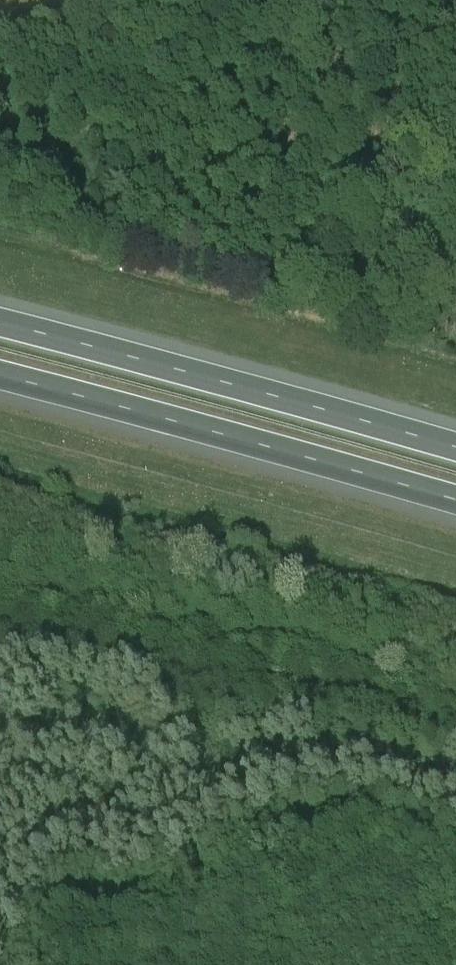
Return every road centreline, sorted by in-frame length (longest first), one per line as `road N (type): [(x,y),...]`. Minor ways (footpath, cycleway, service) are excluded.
road 1 (motorway): [(455,447),(0,325)]
road 2 (motorway): [(0,379),(455,501)]
road 3 (track): [(339,269),(455,153)]

